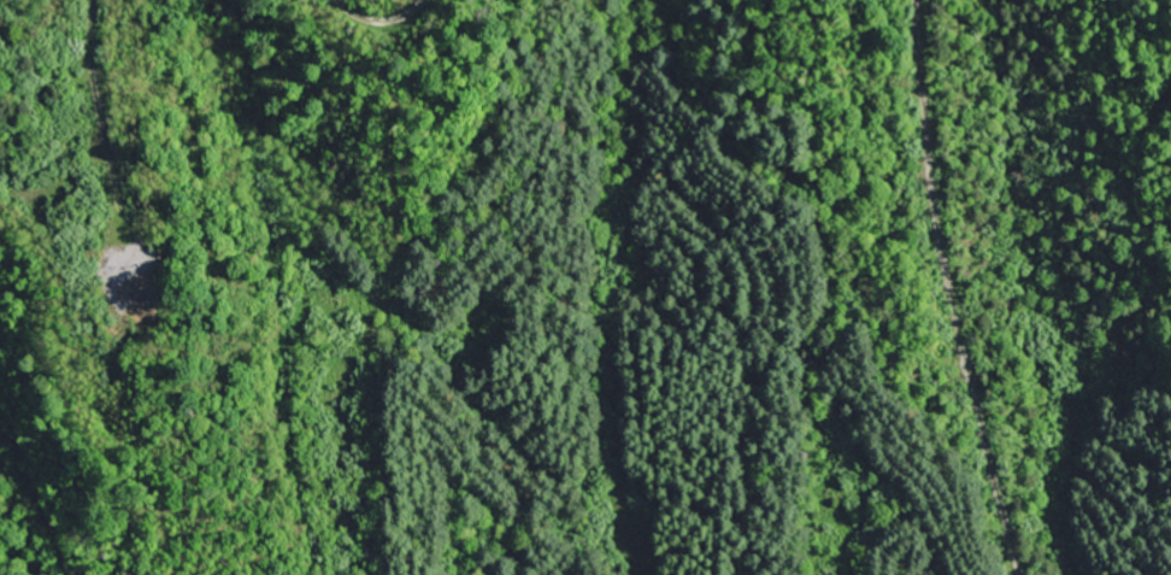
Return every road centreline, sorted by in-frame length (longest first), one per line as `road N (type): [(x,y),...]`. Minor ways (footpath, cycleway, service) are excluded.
road 1 (track): [(635,574),(620,541),(571,477),(419,329),(358,287),(326,248),(230,72),(201,0)]
road 2 (track): [(1015,574),(937,262),(920,139),(918,0)]
road 3 (track): [(92,0),(100,231),(0,181)]

